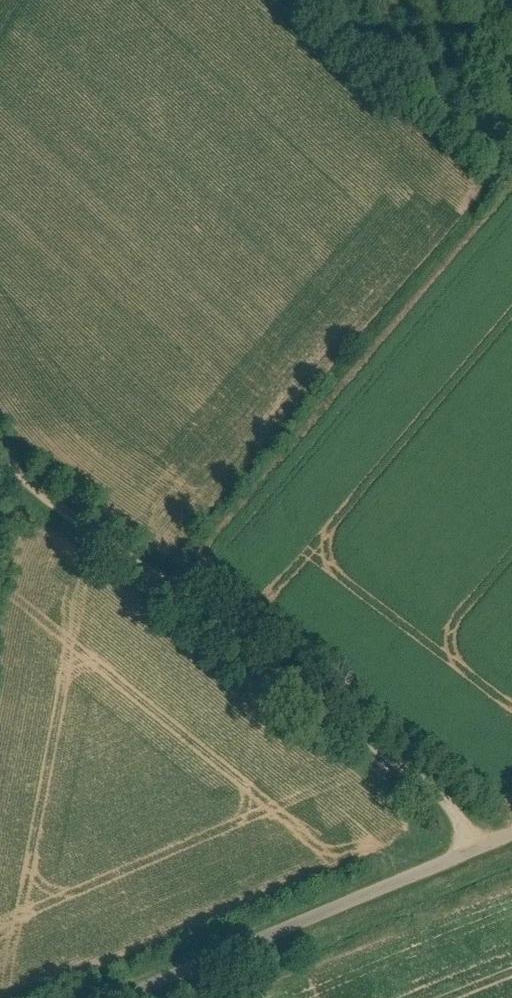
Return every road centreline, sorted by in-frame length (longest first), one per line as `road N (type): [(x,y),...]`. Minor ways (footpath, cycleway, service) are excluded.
road 1 (track): [(0,448),(80,524),(173,586),(451,803),(476,849)]
road 2 (unclassified): [(123,997),(511,834)]

